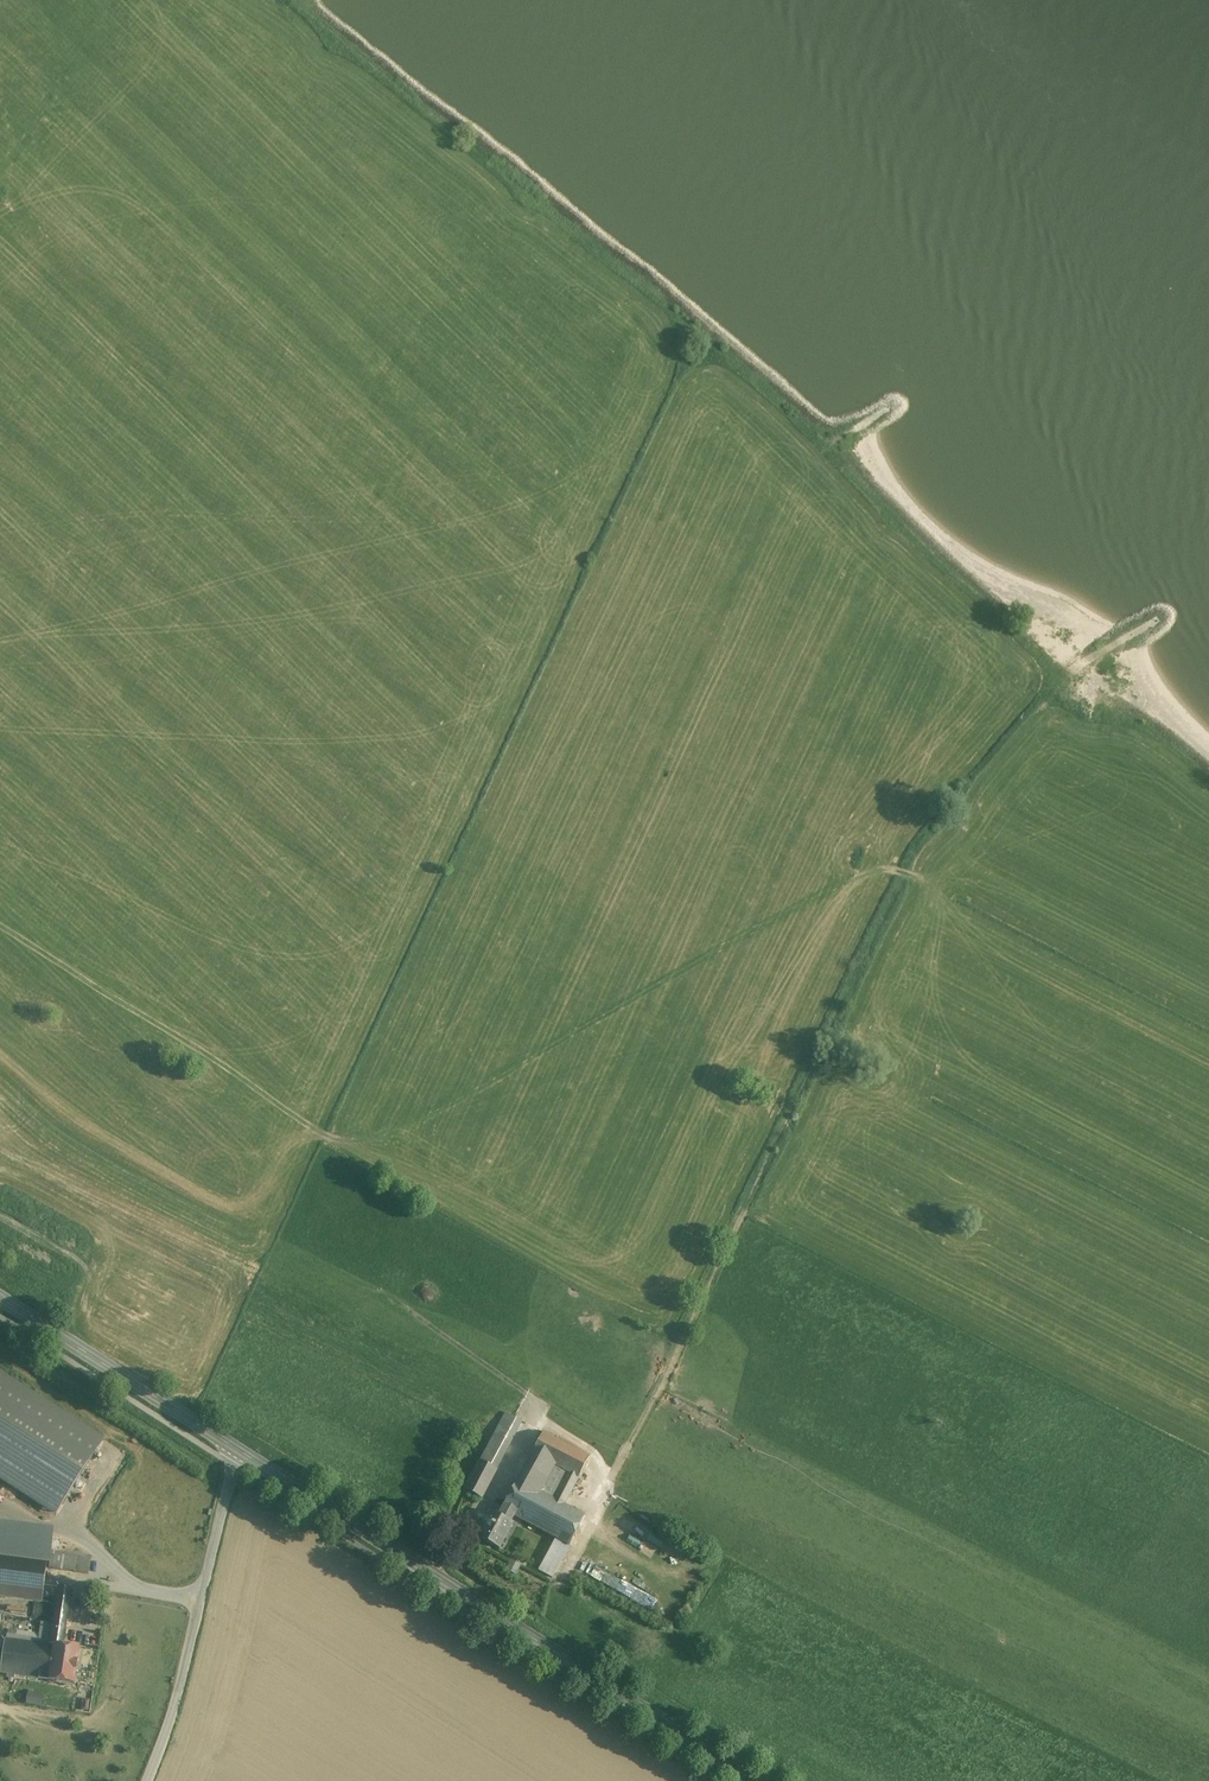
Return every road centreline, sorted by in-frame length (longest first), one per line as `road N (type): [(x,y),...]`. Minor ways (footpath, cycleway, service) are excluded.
road 1 (secondary): [(757,1780),(243,1453)]
road 2 (unclassified): [(243,1453),(145,1780)]
road 3 (secondary): [(243,1453),(0,1299)]

